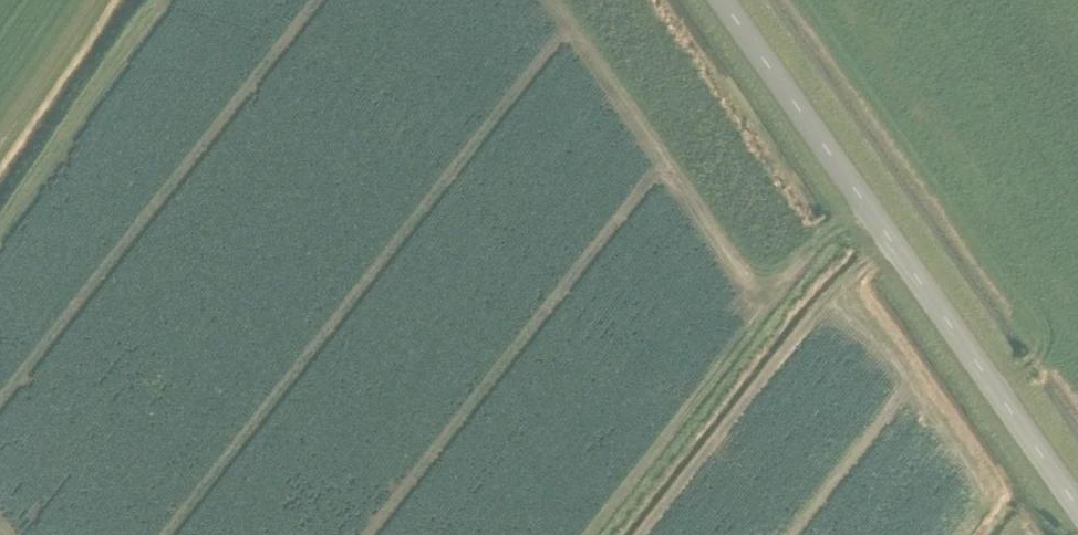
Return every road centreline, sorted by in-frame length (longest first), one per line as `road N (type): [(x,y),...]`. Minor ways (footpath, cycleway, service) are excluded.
road 1 (secondary): [(1077,505),(723,0)]

